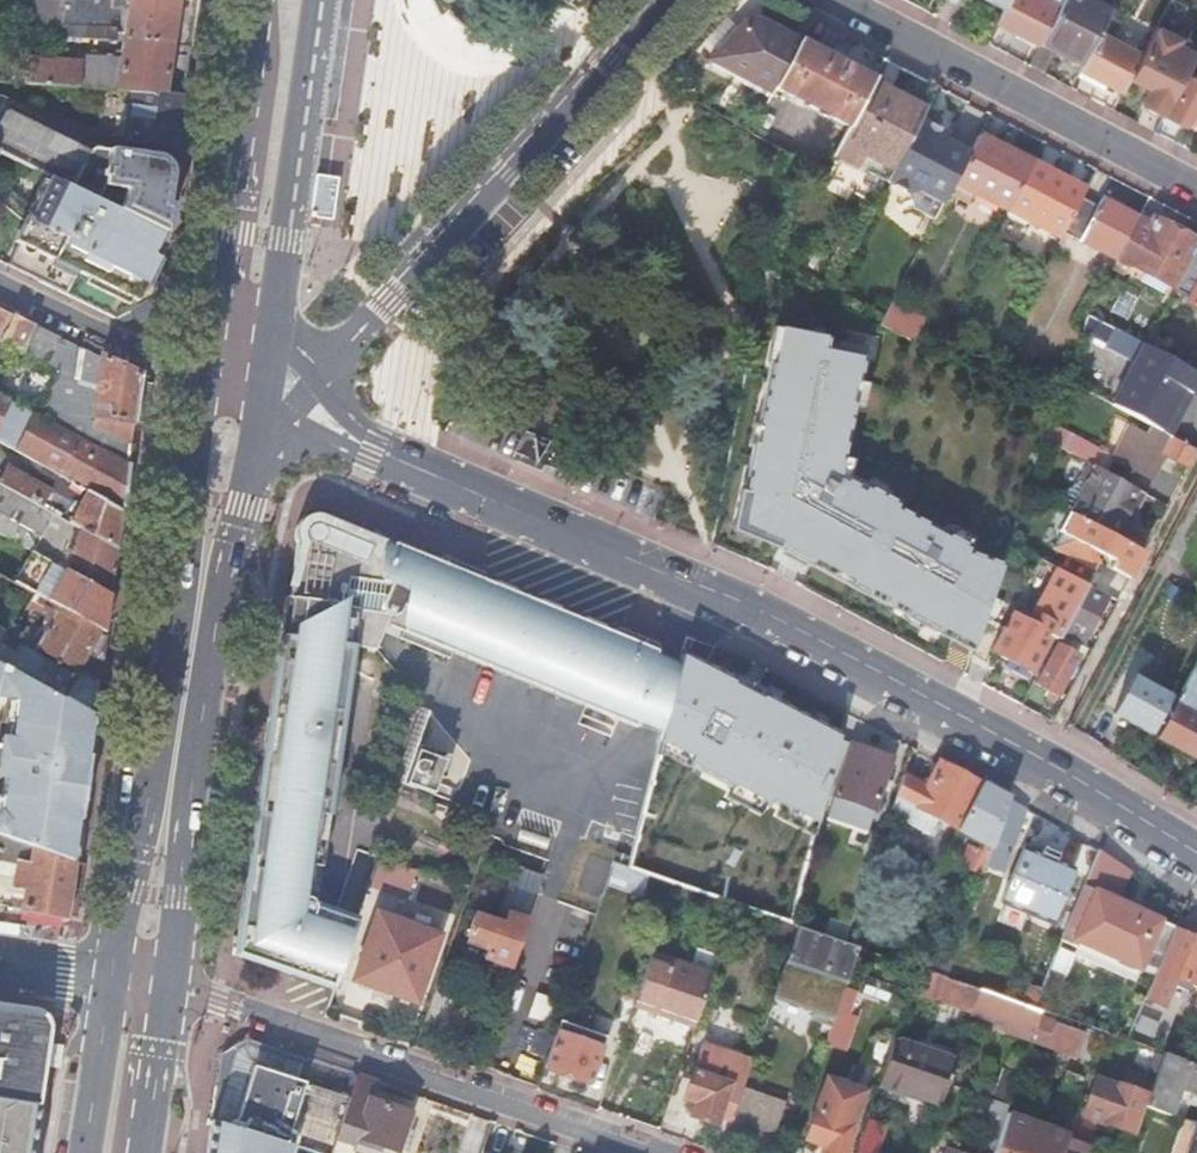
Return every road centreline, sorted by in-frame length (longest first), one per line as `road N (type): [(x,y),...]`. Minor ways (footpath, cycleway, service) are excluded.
road 1 (tertiary): [(1196,851),(1040,757),(688,582),(373,448)]
road 2 (primary): [(208,379),(116,981)]
road 3 (primary): [(164,990),(223,605),(261,432)]
road 4 (residential): [(651,1152),(164,990)]
road 5 (residential): [(322,369),(669,0)]
road 6 (residential): [(1196,187),(842,0)]
road 7 (primary): [(257,0),(214,343)]
road 8 (primary): [(275,331),(320,0)]
road 9 (residential): [(0,280),(208,379)]
road 10 (primary): [(116,981),(88,1152)]
road 11 (primary): [(145,1152),(164,990)]

